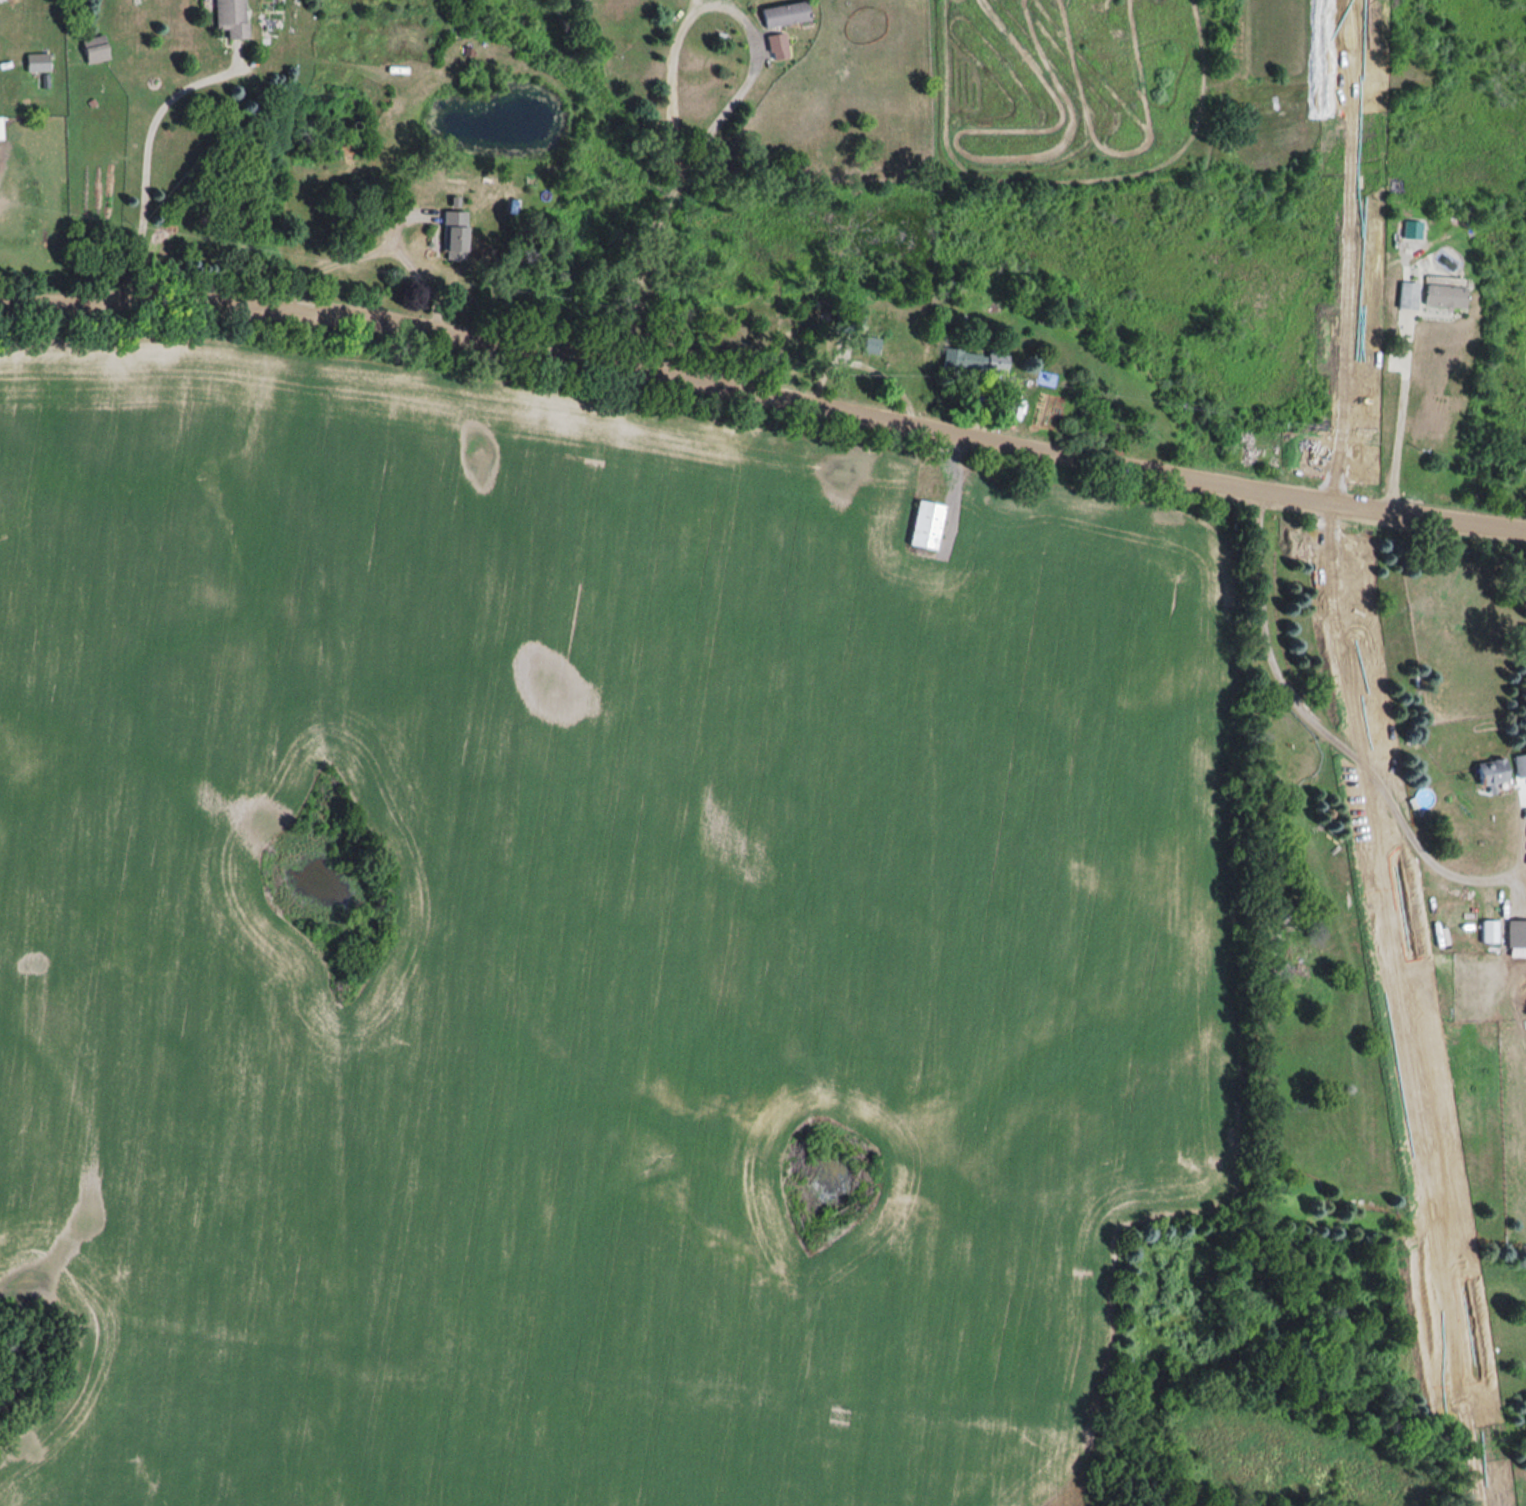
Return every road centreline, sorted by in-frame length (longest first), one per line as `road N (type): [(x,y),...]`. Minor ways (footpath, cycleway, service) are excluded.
road 1 (residential): [(0,302),(196,300),(413,325),(1263,492),(1525,530)]

